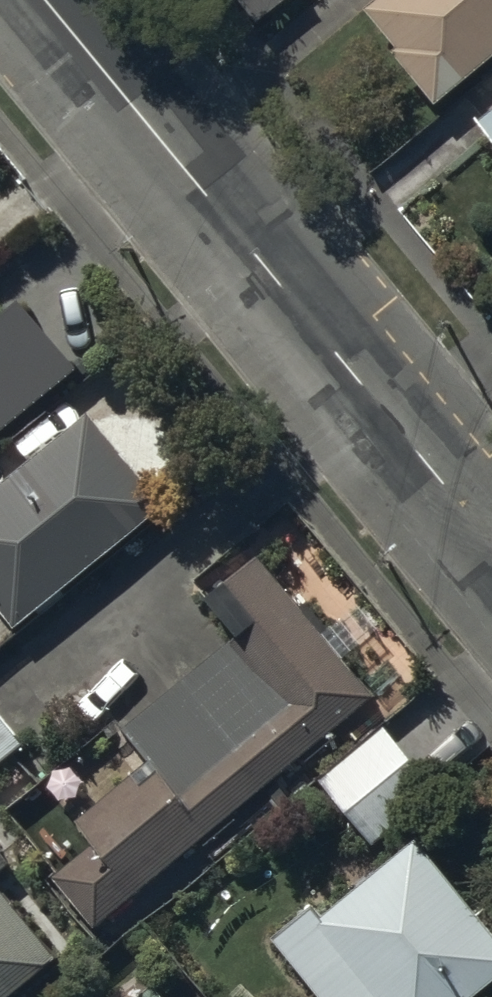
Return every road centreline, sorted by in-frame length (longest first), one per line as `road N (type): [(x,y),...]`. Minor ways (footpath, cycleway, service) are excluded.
road 1 (residential): [(47,0),(491,541)]

